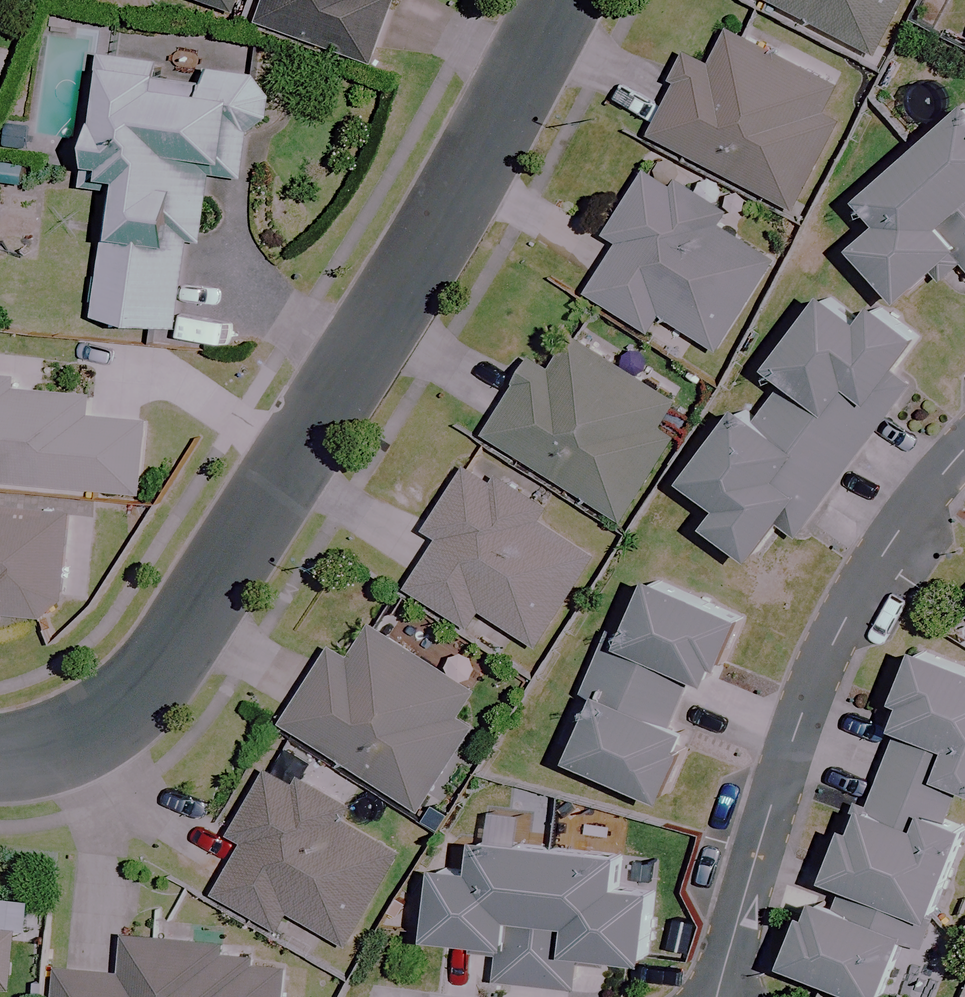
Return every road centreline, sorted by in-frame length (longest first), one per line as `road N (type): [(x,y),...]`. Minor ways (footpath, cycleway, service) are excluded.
road 1 (residential): [(0,759),(72,741),(130,703),(179,644),(411,280),(561,0)]
road 2 (residential): [(716,996),(796,726),(888,545),(964,450)]

